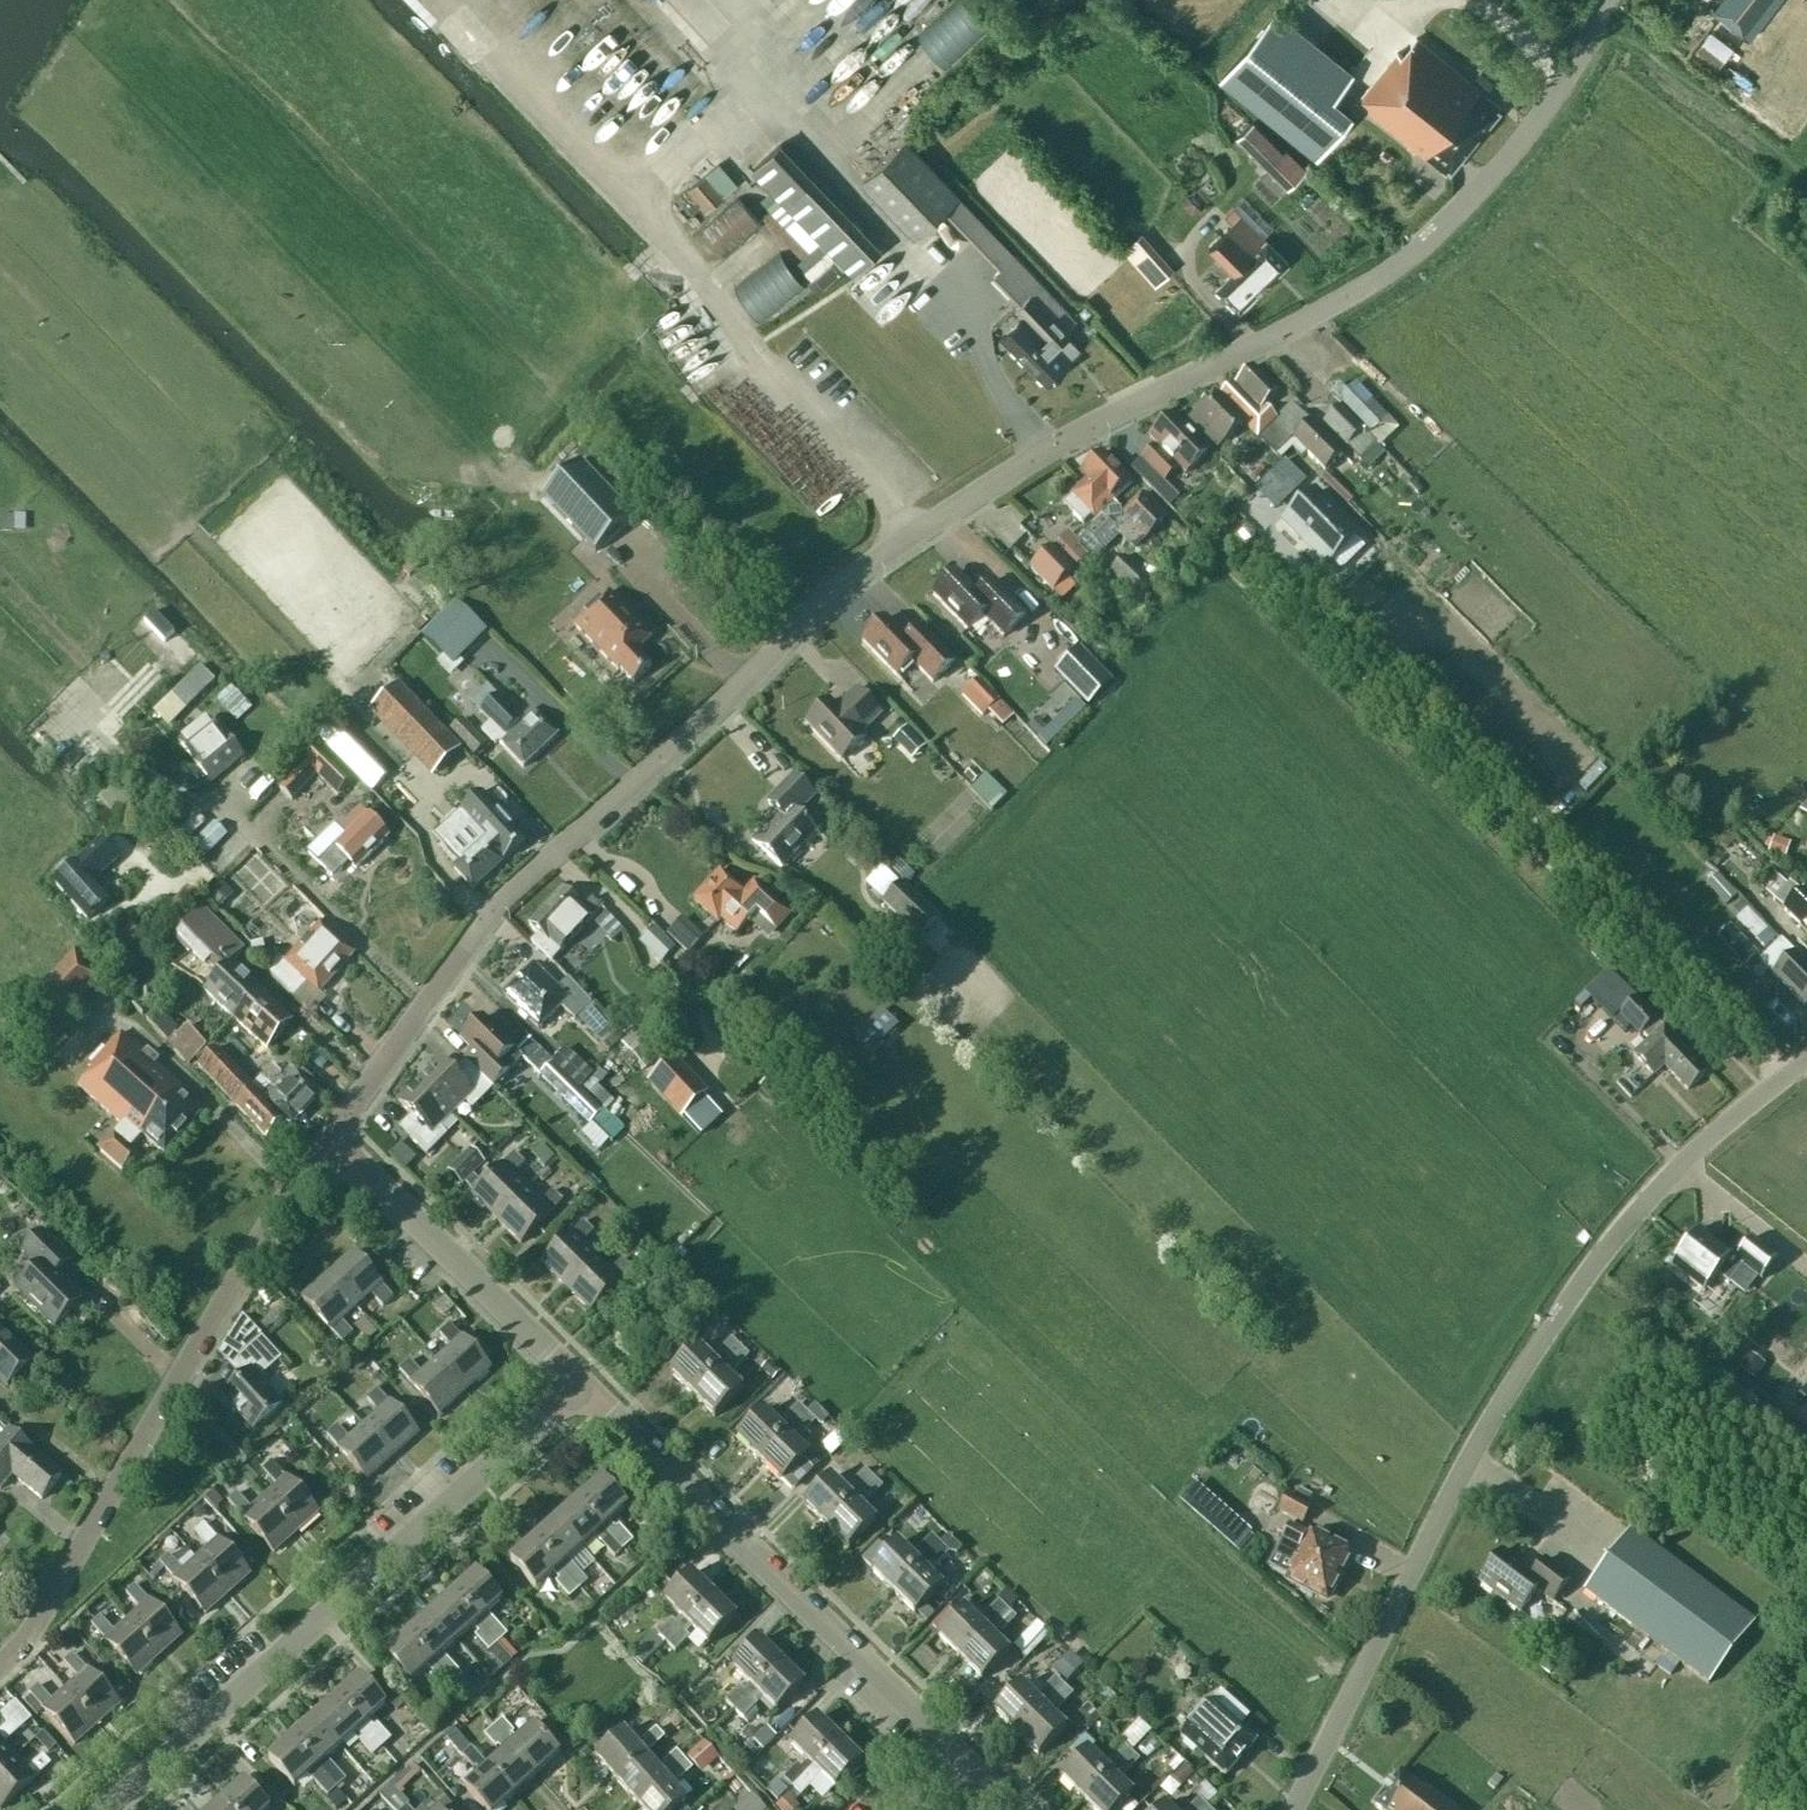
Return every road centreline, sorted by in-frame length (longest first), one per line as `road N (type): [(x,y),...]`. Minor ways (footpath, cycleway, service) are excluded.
road 1 (unclassified): [(325,1145),(507,902),(876,559),(1072,440),(1325,310),(1415,250),(1540,122),(1611,0)]
road 2 (unclassified): [(1290,1809),(1414,1564),(1522,1374),(1666,1179),(1806,1063)]
road 3 (unclassified): [(105,1809),(582,1382)]
road 4 (residential): [(0,1662),(37,1626),(325,1145)]
road 5 (unclassified): [(962,1754),(582,1382)]
road 6 (unclassified): [(582,1382),(325,1145)]

